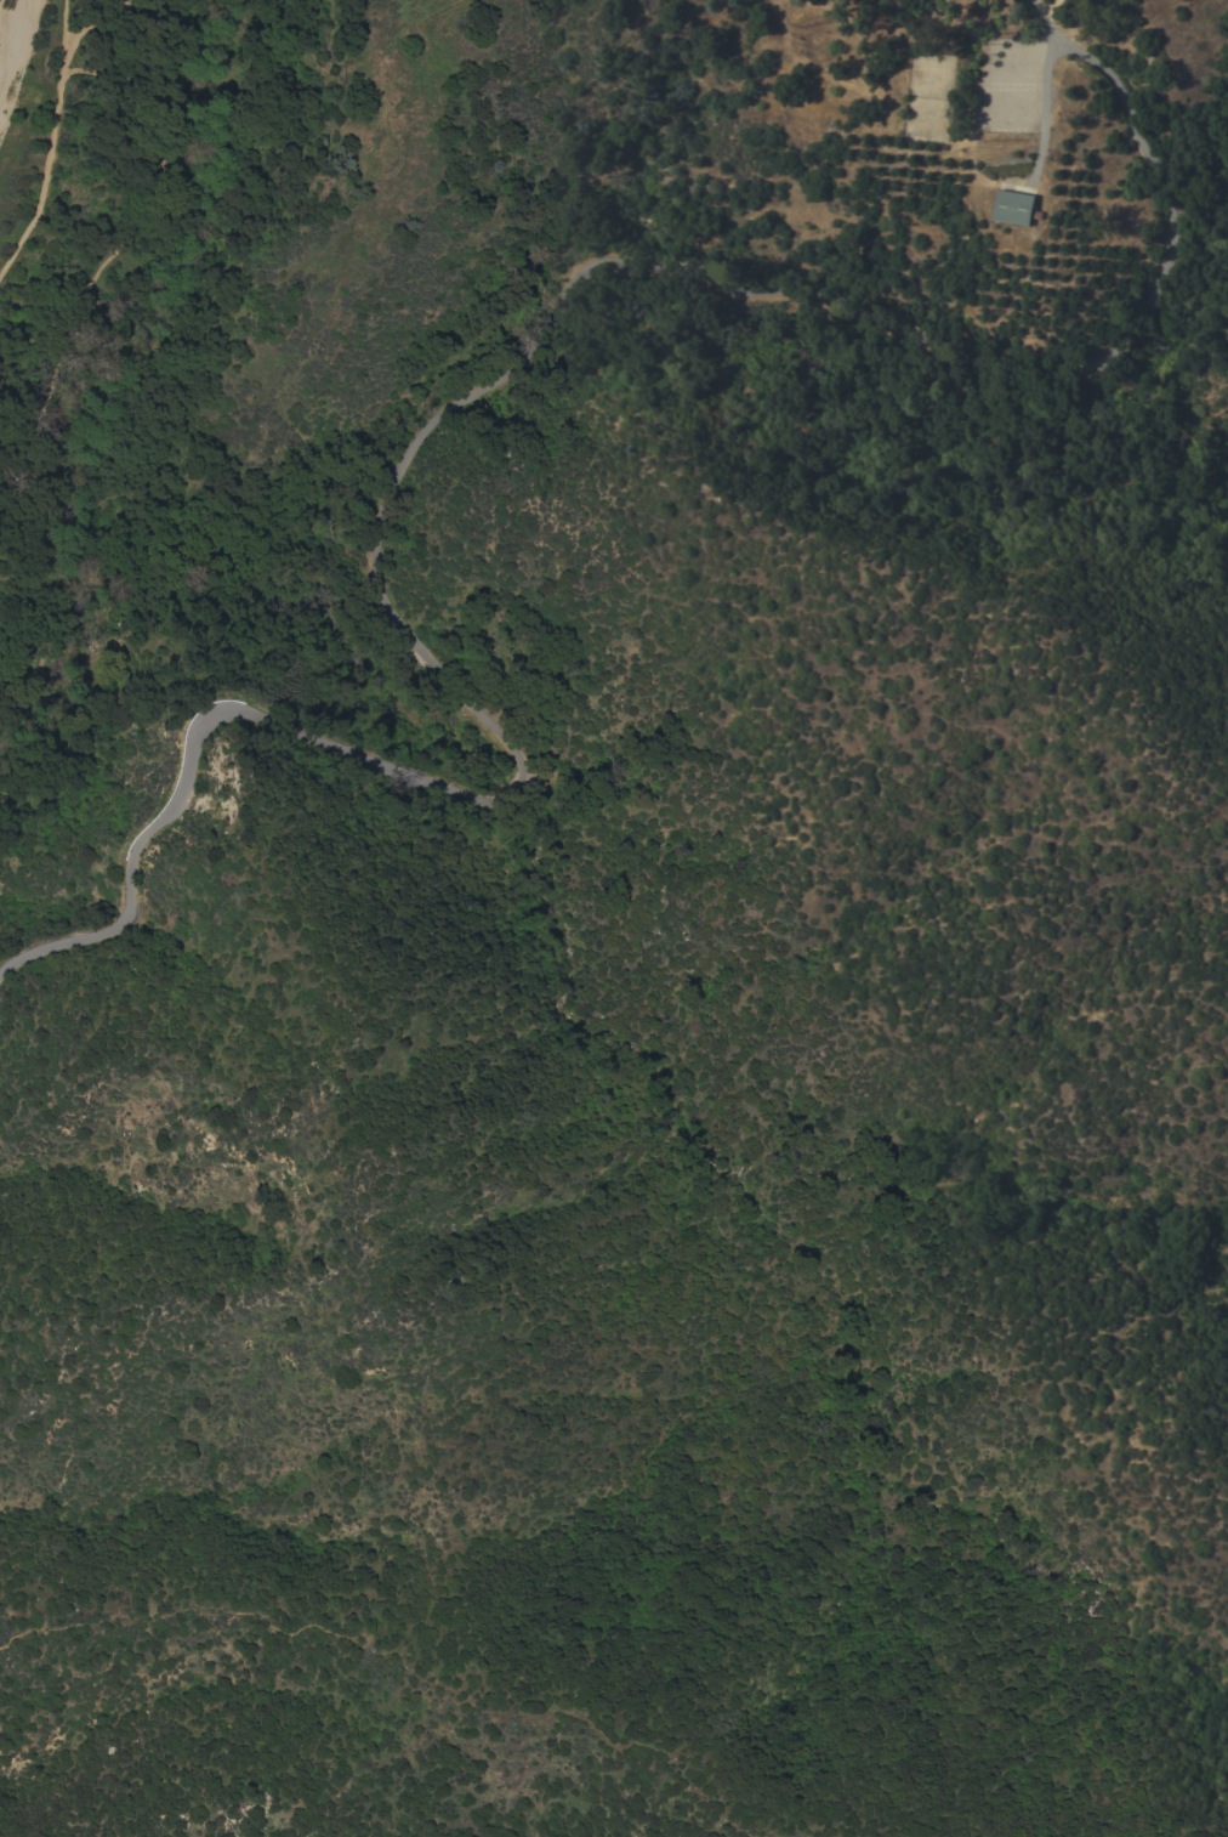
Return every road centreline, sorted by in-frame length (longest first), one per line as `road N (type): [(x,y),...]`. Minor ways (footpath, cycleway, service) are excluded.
road 1 (track): [(0,976),(28,956),(120,928),(130,911),(135,849),(177,803),(187,748),(199,725),(220,713),(498,810),(513,799),(521,782),(513,755),(391,614),(374,576),(400,470),(425,427),(587,268),(929,323),(1096,373),(1142,316),(1170,263),(1179,210),(1113,79),(1041,16)]
road 2 (track): [(1057,30),(1039,172),(1013,187)]

